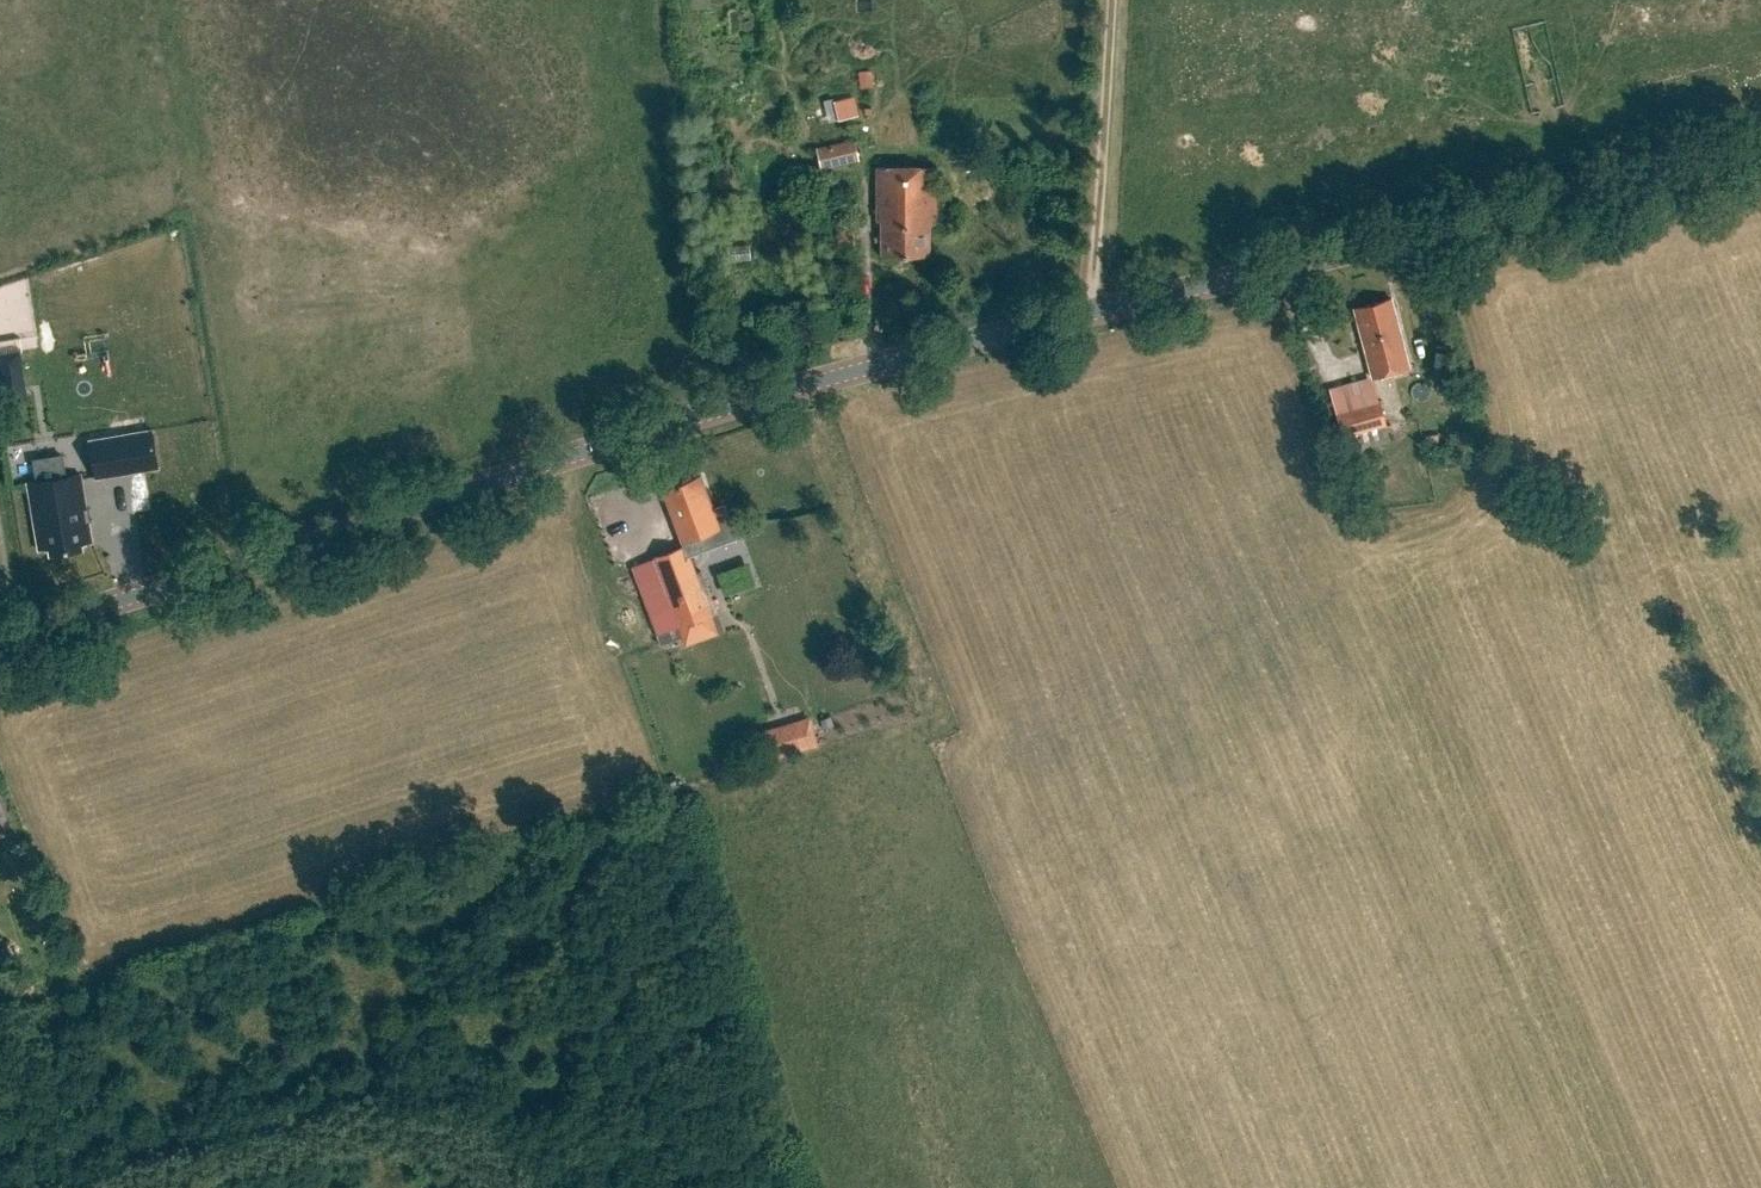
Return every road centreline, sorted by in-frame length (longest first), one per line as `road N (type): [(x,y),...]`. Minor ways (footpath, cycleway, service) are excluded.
road 1 (secondary): [(0,639),(822,381),(1090,309),(1760,153)]

